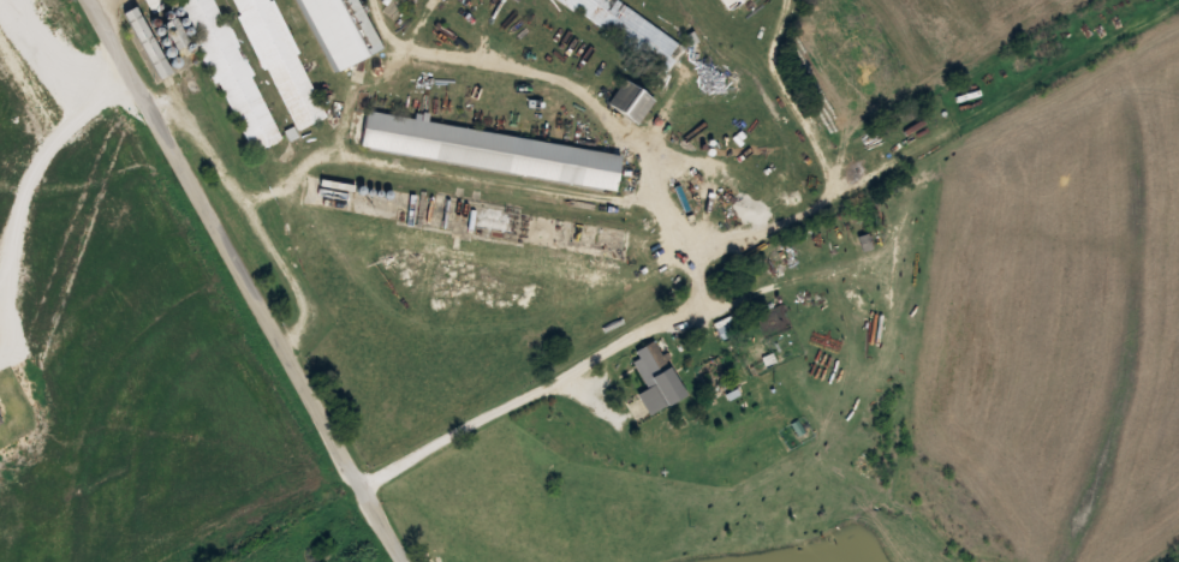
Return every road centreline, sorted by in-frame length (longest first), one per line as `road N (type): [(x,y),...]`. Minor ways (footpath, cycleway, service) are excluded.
road 1 (residential): [(409,561),(89,0)]

